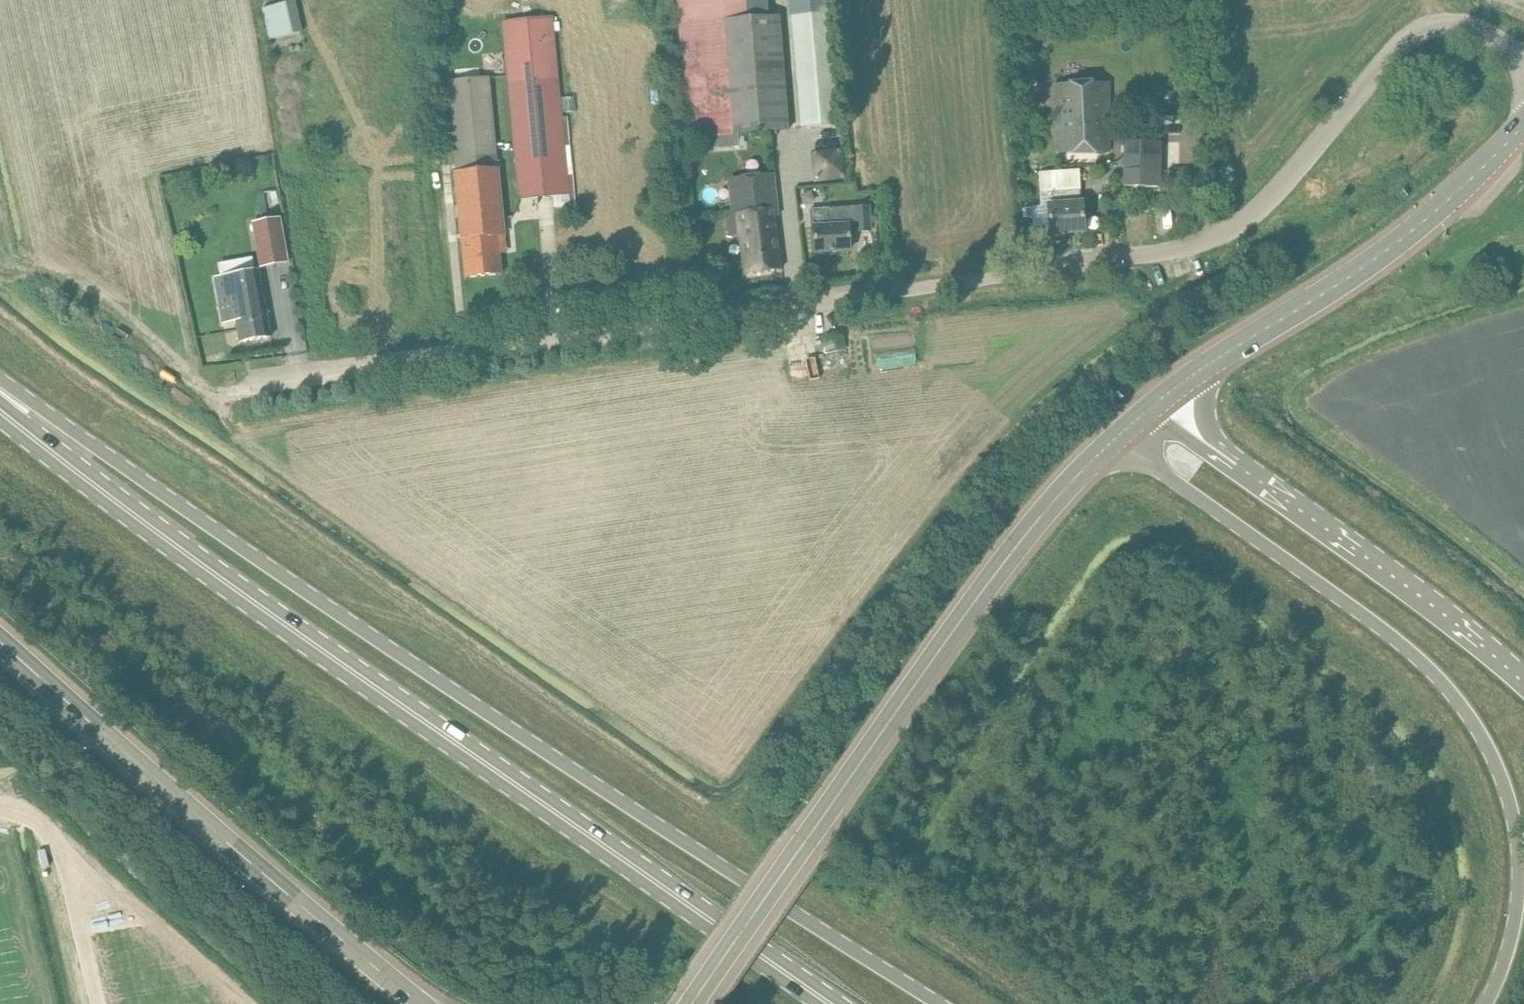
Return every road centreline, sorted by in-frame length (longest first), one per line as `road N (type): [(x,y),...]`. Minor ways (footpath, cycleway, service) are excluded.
road 1 (unclassified): [(227,390),(1179,252),(1210,243),(1251,213),(1384,51),(1422,25),(1464,21),(1523,55)]
road 2 (primary): [(941,1003),(744,882),(0,380)]
road 3 (primary): [(830,1003),(0,411)]
road 4 (primary): [(1117,438),(1402,645),(1477,727),(1514,818),(1521,881),(1511,944),(1485,1003)]
road 5 (tertiary): [(693,1003),(956,627),(1052,503),(1117,438)]
road 6 (tertiary): [(425,1003),(0,641)]
road 7 (tertiary): [(1153,406),(1400,240),(1523,124)]
road 8 (primary): [(1523,684),(1408,589),(1153,406)]

